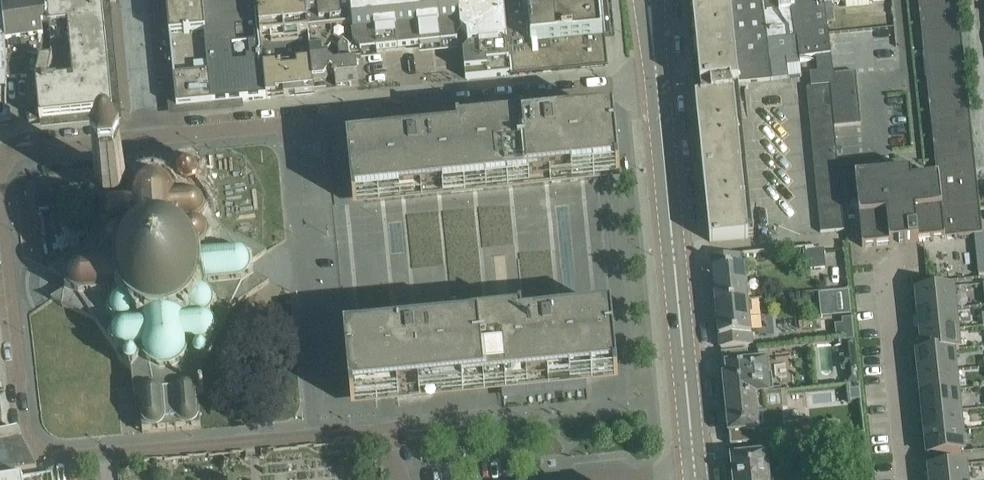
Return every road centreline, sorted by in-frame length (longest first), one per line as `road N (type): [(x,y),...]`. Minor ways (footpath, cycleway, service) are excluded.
road 1 (residential): [(146,133),(659,85)]
road 2 (residential): [(318,435),(69,456),(31,445),(0,222)]
road 3 (secondary): [(695,473),(659,85)]
road 4 (residential): [(912,479),(890,264)]
road 5 (residential): [(0,173),(4,161),(37,143),(146,133)]
road 6 (residential): [(146,133),(133,0)]

